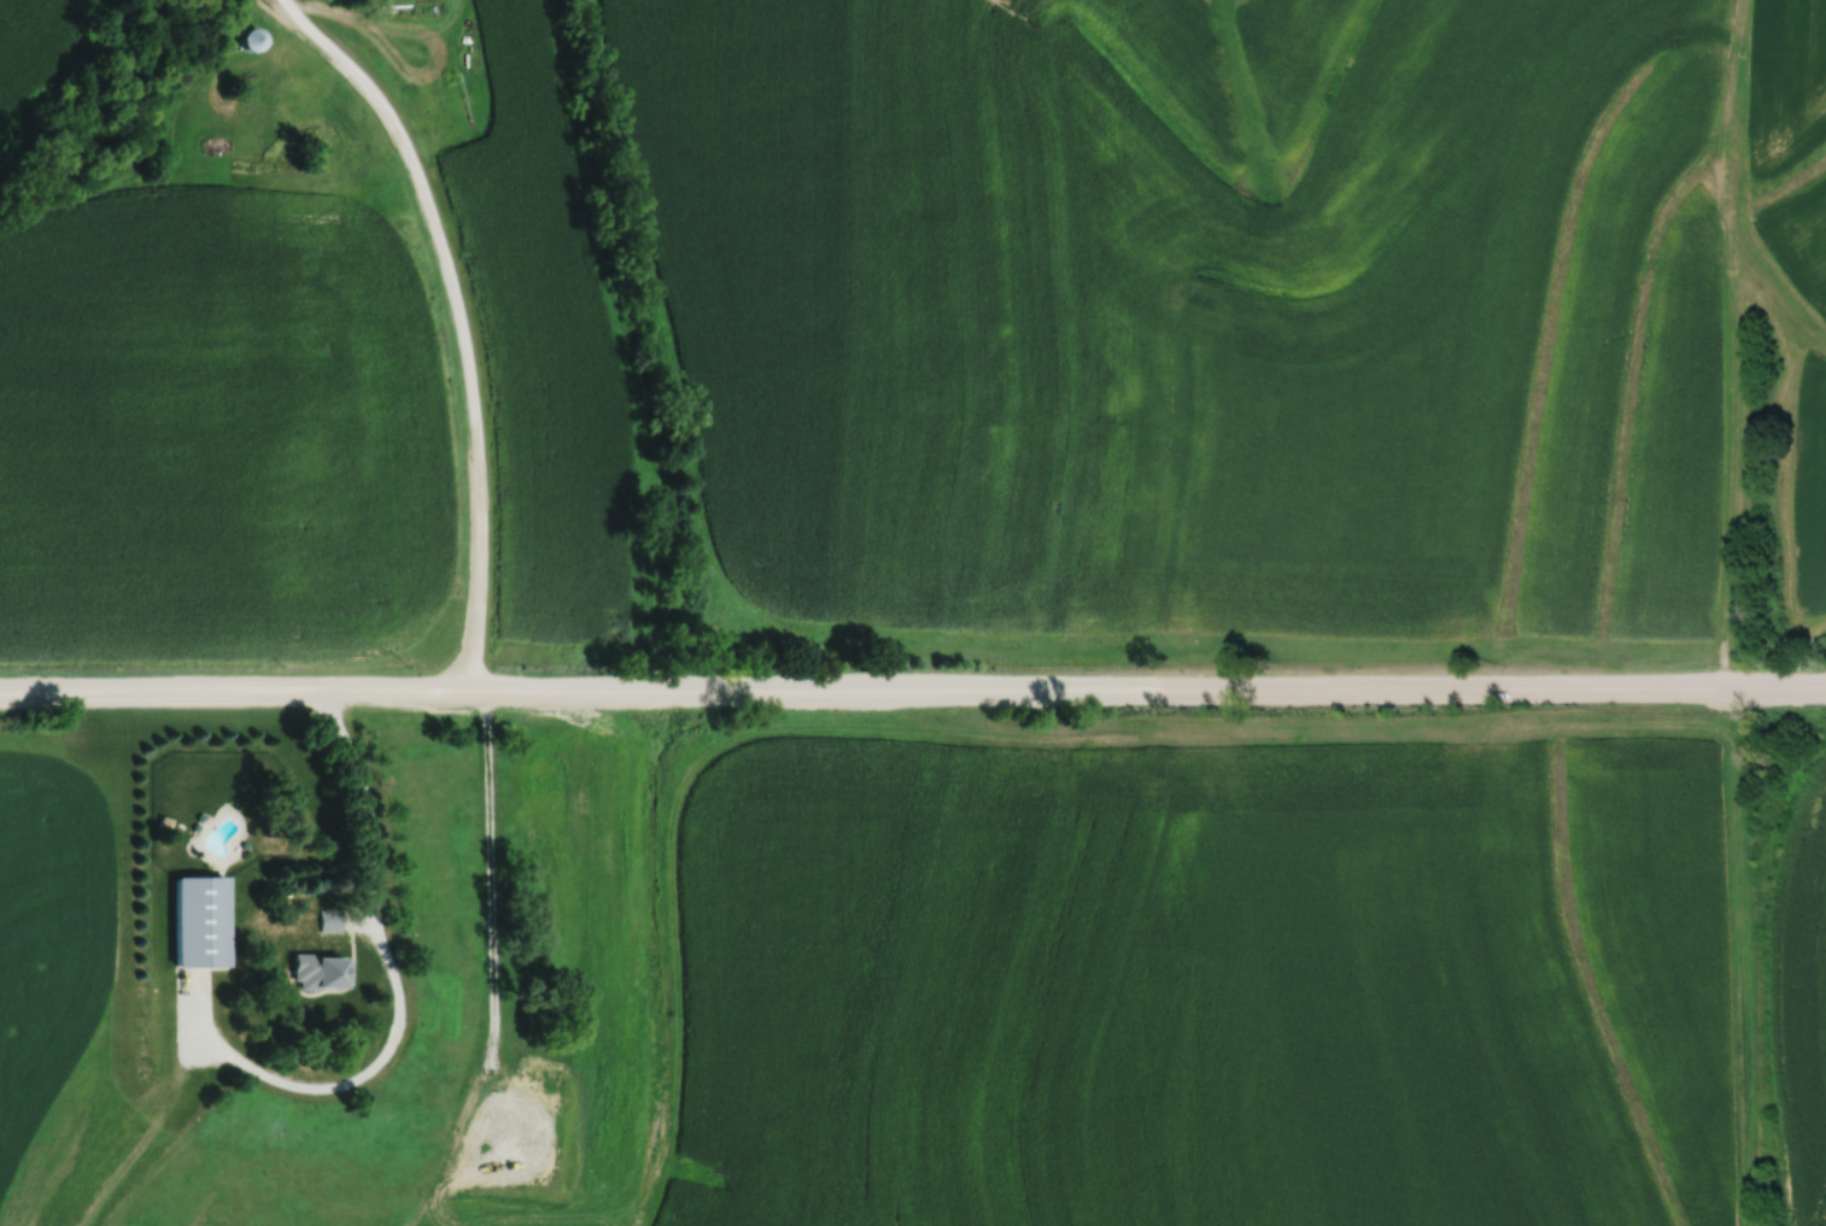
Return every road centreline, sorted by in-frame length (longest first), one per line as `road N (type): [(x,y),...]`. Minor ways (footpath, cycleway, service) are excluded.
road 1 (tertiary): [(1825,687),(0,694)]

